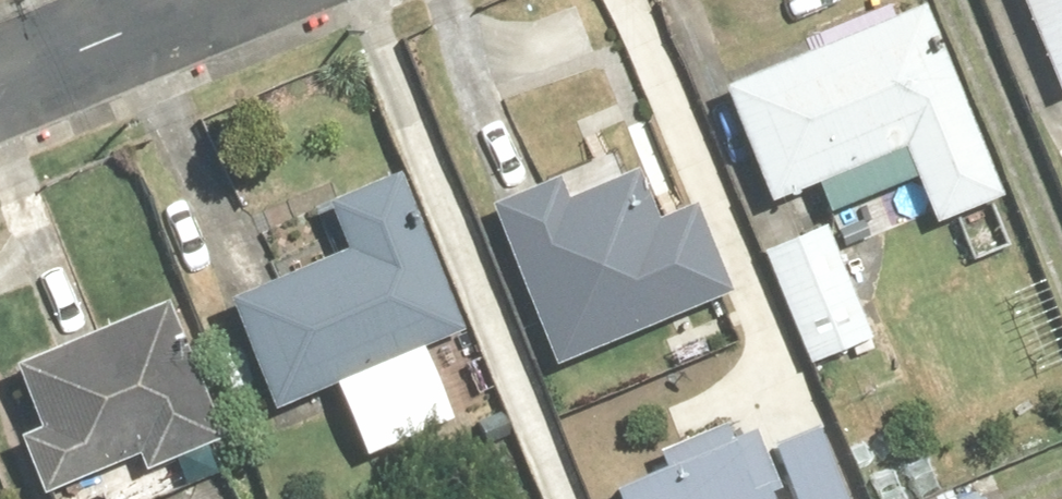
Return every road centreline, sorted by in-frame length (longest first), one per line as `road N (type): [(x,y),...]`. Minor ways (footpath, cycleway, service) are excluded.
road 1 (residential): [(0,92),(225,0)]

